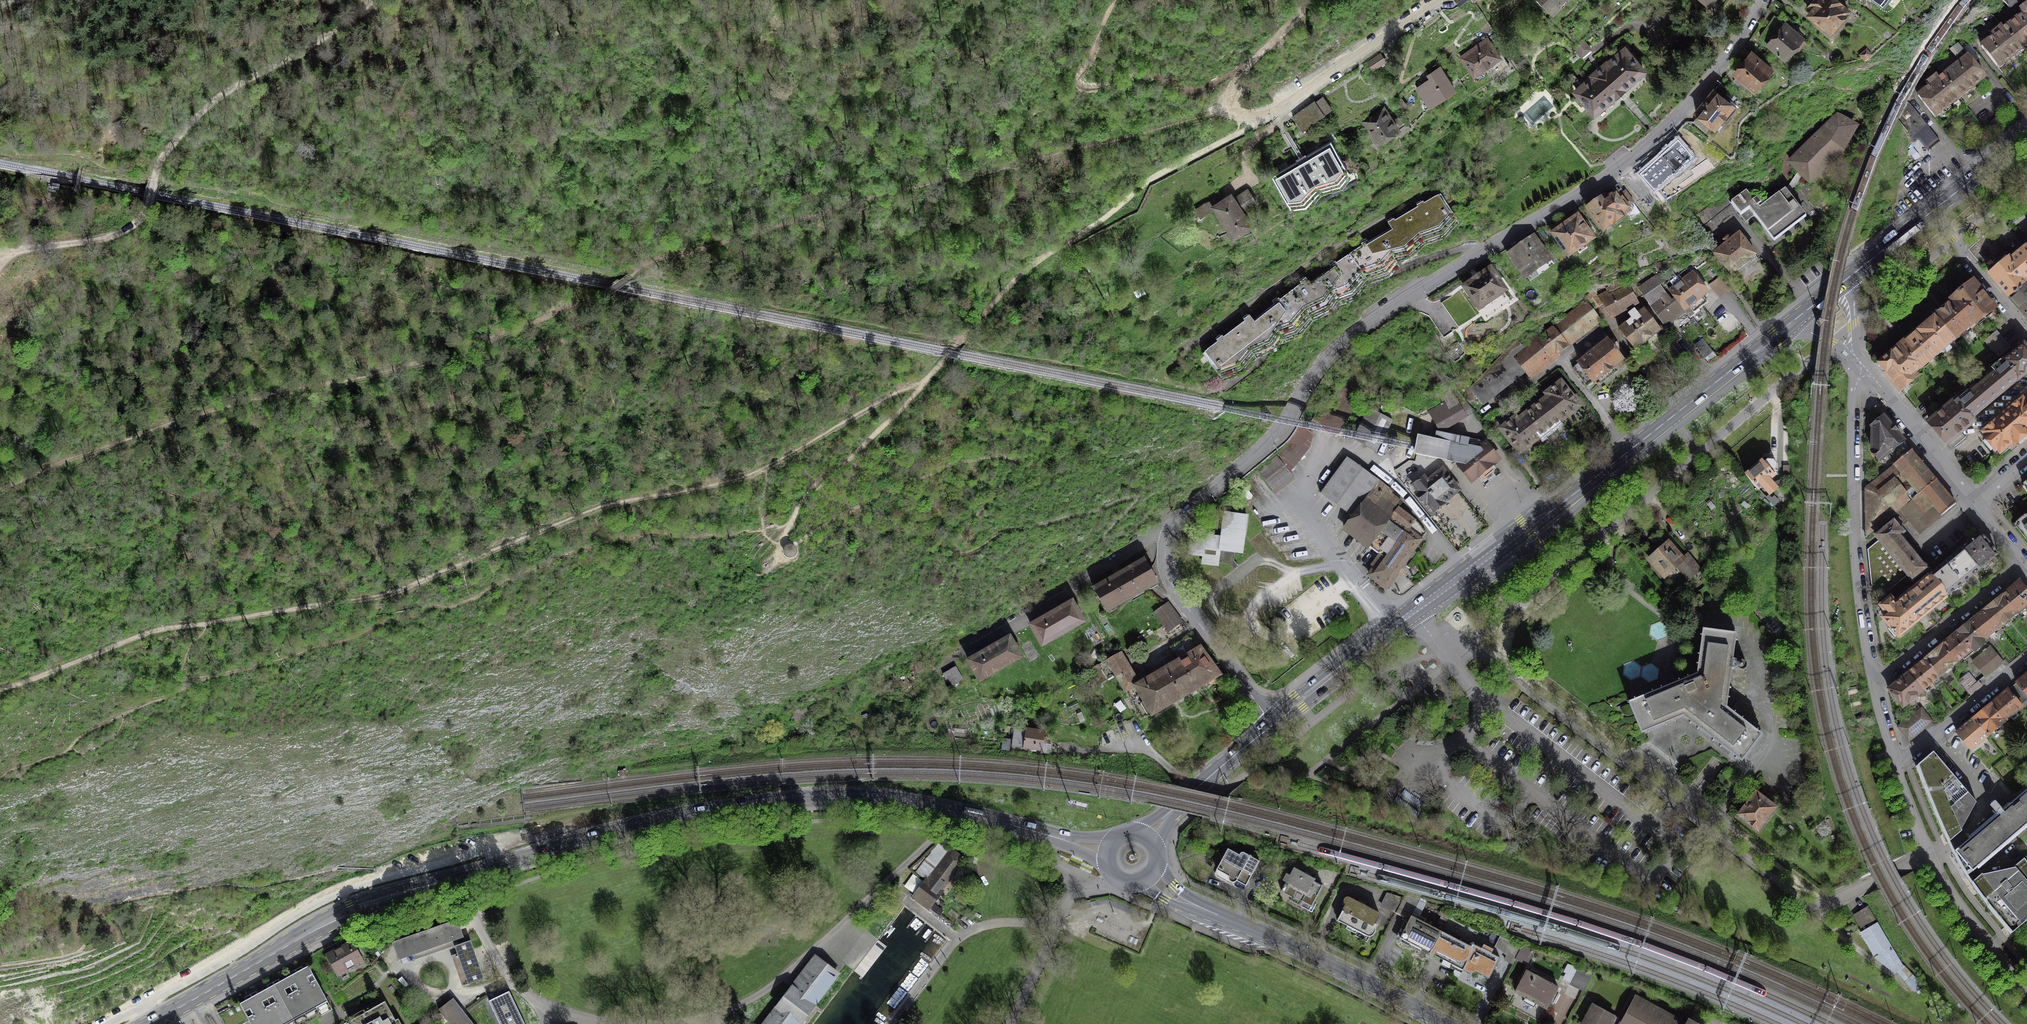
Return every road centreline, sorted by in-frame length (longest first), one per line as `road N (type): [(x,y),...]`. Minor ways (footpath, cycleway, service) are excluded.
road 1 (residential): [(1273,722),(1171,582),(1165,557),(1173,525),(1262,447),(1334,347),(1651,142),(1711,80),(1759,0)]
road 2 (primary): [(1107,851),(872,798),(700,812),(348,911),(150,1023)]
road 3 (track): [(764,471),(610,506),(384,596),(149,633),(0,690)]
road 4 (track): [(0,490),(220,408),(375,375),(493,338),(631,278)]
road 5 (primary): [(1791,322),(1273,722)]
road 6 (track): [(1244,70),(1229,108),(1263,115),(1143,183),(1022,274),(928,378)]
road 7 (residential): [(1866,371),(1854,393),(1855,501),(1876,683)]
road 8 (track): [(156,179),(180,135),(208,108),(378,0)]
road 9 (primary): [(1188,903),(1446,1023)]
road 10 (residential): [(1897,764),(1945,885),(2026,985)]
road 11 (residential): [(1442,0),(1263,115)]
road 12 (track): [(928,378),(811,489),(791,524)]
road 13 (track): [(0,252),(128,231),(149,208),(156,179)]
road 14 (residential): [(1876,683),(2023,563)]
road 15 (track): [(928,378),(764,471)]
road 16 (residential): [(1866,371),(1976,504)]
road 17 (primary): [(1273,722),(1146,836)]
road 18 (residential): [(2026,659),(1897,764)]
road 19 (residential): [(1930,211),(2026,331)]
road 20 (primary): [(2026,133),(1930,211)]

